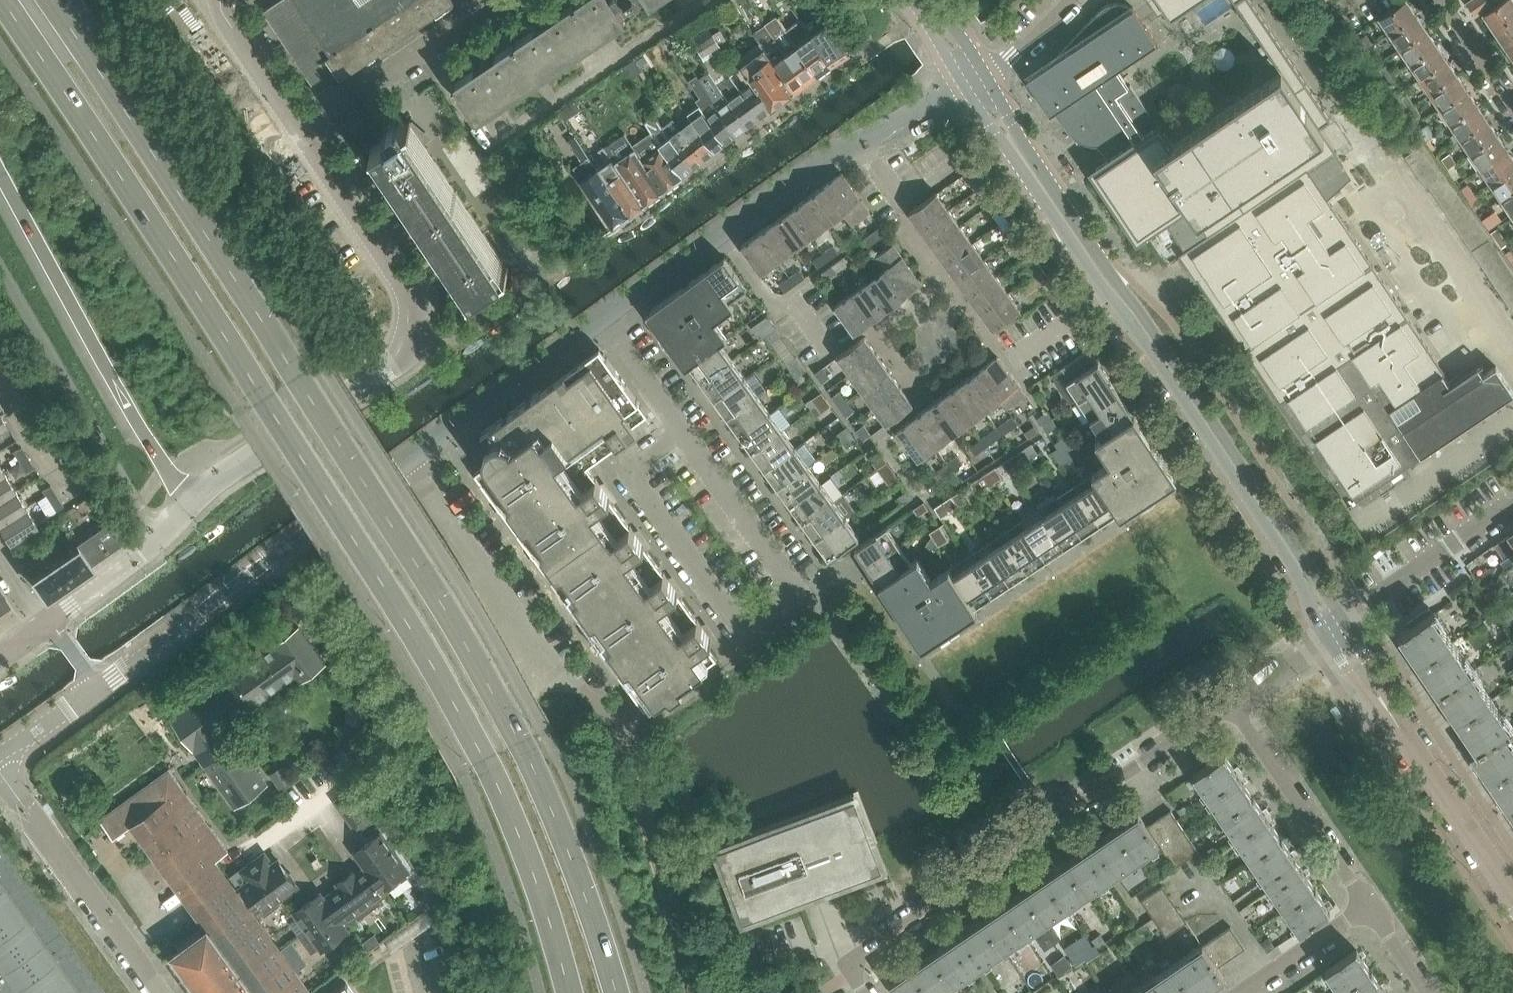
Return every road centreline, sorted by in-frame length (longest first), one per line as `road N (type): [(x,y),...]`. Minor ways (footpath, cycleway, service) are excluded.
road 1 (primary): [(3,0),(404,609),(526,845),(572,992)]
road 2 (primary): [(620,992),(527,744),(444,589),(54,0)]
road 3 (tertiary): [(185,505),(380,374),(417,327),(407,285),(302,129)]
road 4 (residential): [(0,755),(408,458)]
road 5 (residential): [(870,992),(853,964),(1234,703)]
road 6 (tertiary): [(1337,636),(1114,299)]
road 7 (primary): [(0,167),(185,505)]
road 8 (residential): [(679,431),(629,469),(746,637),(805,597)]
road 9 (tertiary): [(1512,899),(1337,636)]
road 10 (residential): [(408,458),(575,690)]
road 11 (residential): [(157,992),(0,774)]
road 12 (residential): [(1371,913),(1234,703)]
road 13 (residential): [(408,458),(597,320)]
road 14 (residential): [(302,129),(420,52),(494,17)]
road 15 (residential): [(805,597),(679,431)]
road 16 (residential): [(47,620),(140,554),(185,505)]
road 17 (tertiary): [(1114,299),(1017,150)]
road 18 (residential): [(717,237),(859,142)]
road 19 (residential): [(1375,604),(1512,510)]
road 20 (residential): [(1240,992),(1371,913)]
road 21 (tertiary): [(302,129),(220,0)]
road 22 (residential): [(804,357),(717,237)]
road 23 (residential): [(597,320),(717,237)]
road 24 (residential): [(1512,119),(1429,0)]
road 25 (residential): [(76,501),(0,381)]
road 26 (residential): [(679,431),(597,320)]
road 27 (residential): [(1114,299),(1013,370)]
road 28 (residential): [(1234,703),(1337,636)]
road 29 (residential): [(859,142),(967,88)]

